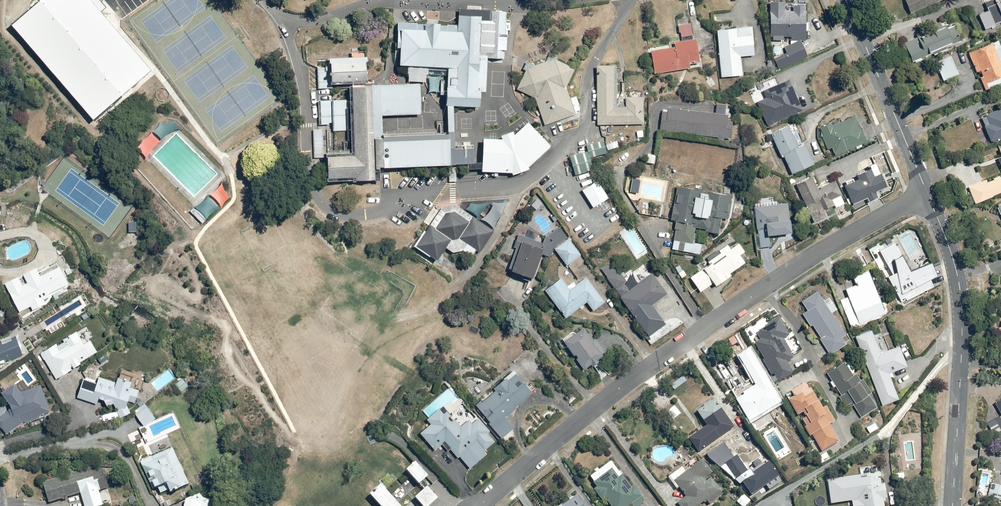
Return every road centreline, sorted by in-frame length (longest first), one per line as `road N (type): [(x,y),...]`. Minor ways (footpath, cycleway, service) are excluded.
road 1 (residential): [(477,505),(648,366),(813,256),(927,193)]
road 2 (tertiary): [(927,193),(955,265),(963,310),(953,505)]
road 3 (tertiary): [(846,0),(927,193)]

